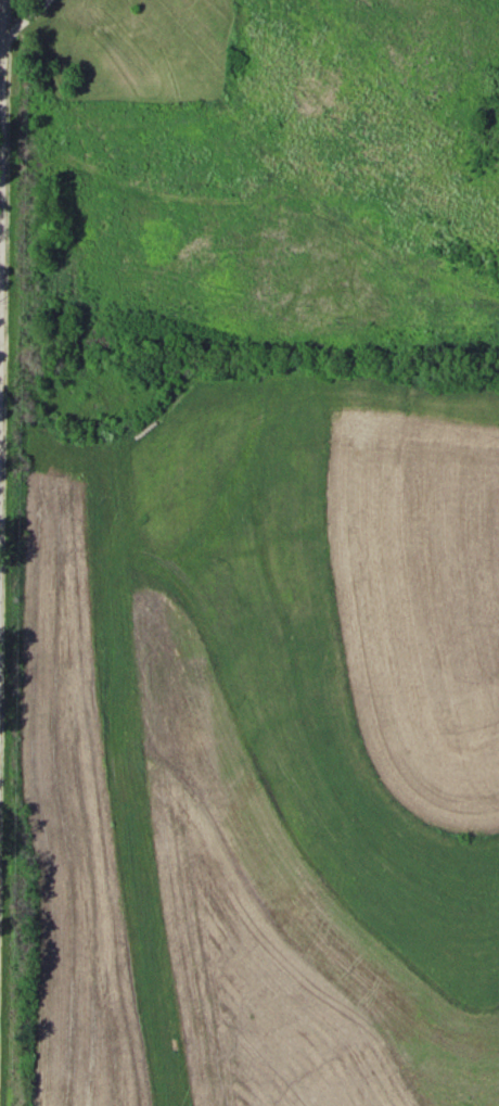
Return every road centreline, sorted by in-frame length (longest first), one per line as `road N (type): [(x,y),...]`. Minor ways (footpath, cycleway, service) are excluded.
road 1 (residential): [(0,668),(10,0)]

